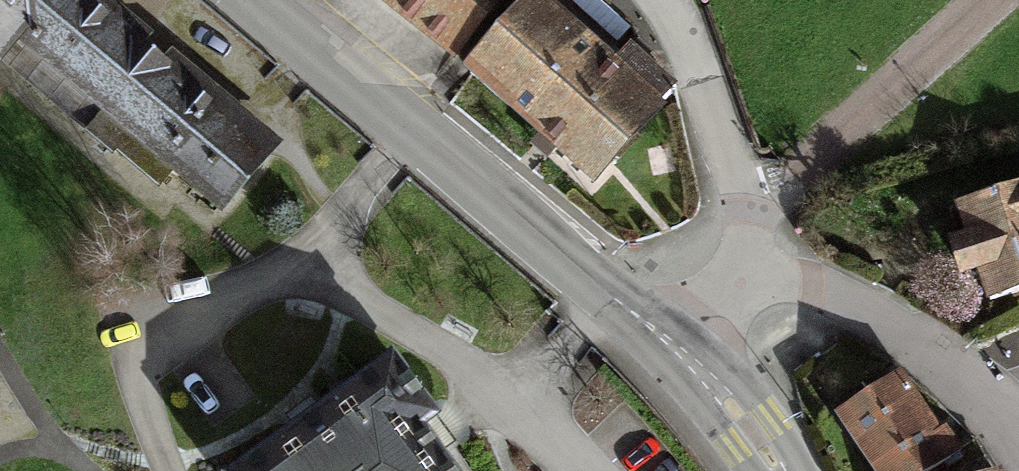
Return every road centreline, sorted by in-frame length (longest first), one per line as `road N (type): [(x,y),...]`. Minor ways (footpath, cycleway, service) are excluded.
road 1 (primary): [(659,329),(255,0)]
road 2 (residential): [(1018,462),(995,414),(935,350),(848,299),(728,258)]
road 3 (residential): [(737,219),(985,0)]
road 4 (residential): [(737,219),(702,87),(659,0)]
road 5 (primary): [(773,470),(752,428),(659,329)]

